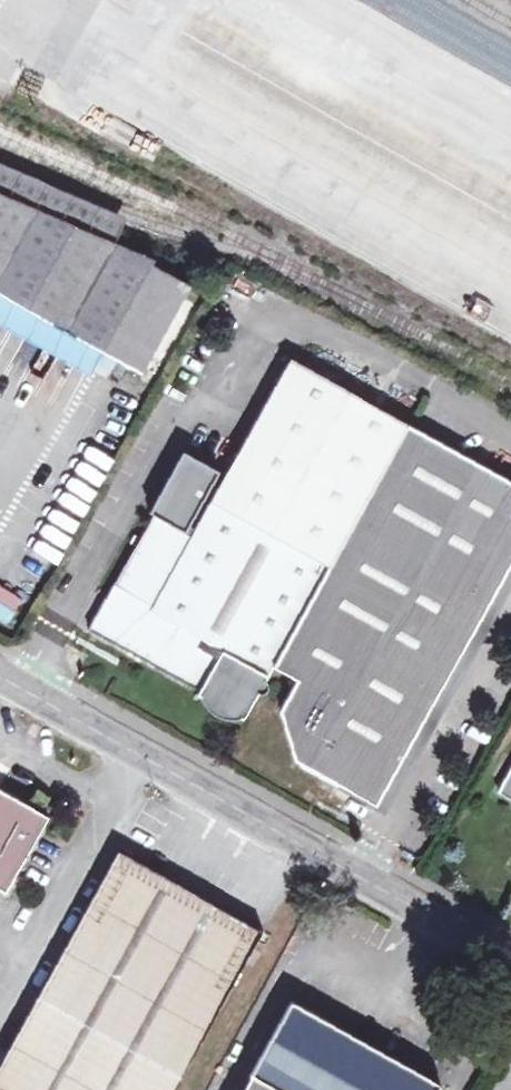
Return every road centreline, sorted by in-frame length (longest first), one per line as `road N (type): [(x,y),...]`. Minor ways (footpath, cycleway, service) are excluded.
road 1 (unclassified): [(0,677),(510,963)]

